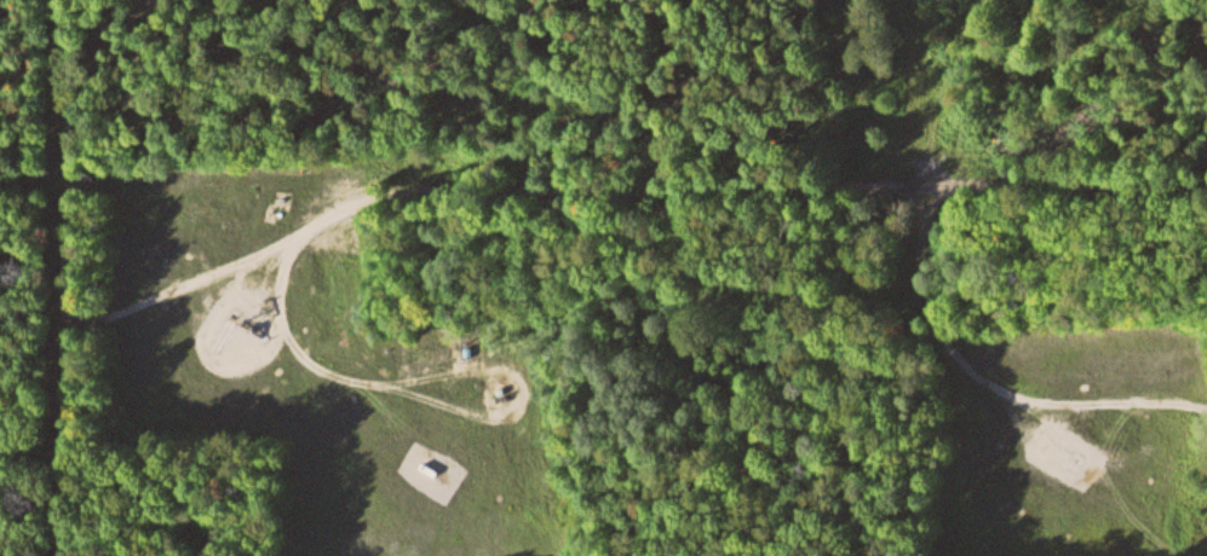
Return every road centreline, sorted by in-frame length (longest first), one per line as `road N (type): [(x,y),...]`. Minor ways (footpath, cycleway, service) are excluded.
road 1 (track): [(400,425),(277,302),(263,242),(283,202),(351,187),(918,178),(1206,182)]
road 2 (residential): [(1206,417),(1017,406),(966,359),(933,290),(952,179),(902,0)]
road 3 (track): [(78,555),(56,111),(59,0)]

